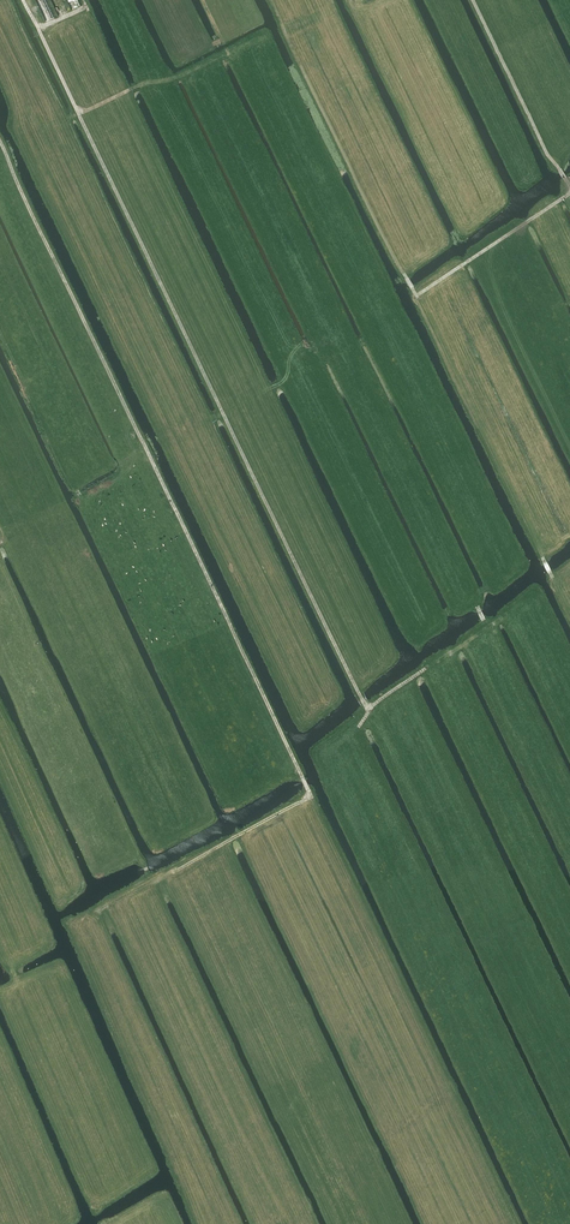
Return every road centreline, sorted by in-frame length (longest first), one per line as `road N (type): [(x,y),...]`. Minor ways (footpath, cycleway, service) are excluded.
road 1 (track): [(312,798),(0,147)]
road 2 (track): [(412,290),(272,0)]
road 3 (track): [(569,186),(472,0)]
road 4 (track): [(412,290),(416,296),(569,194)]

